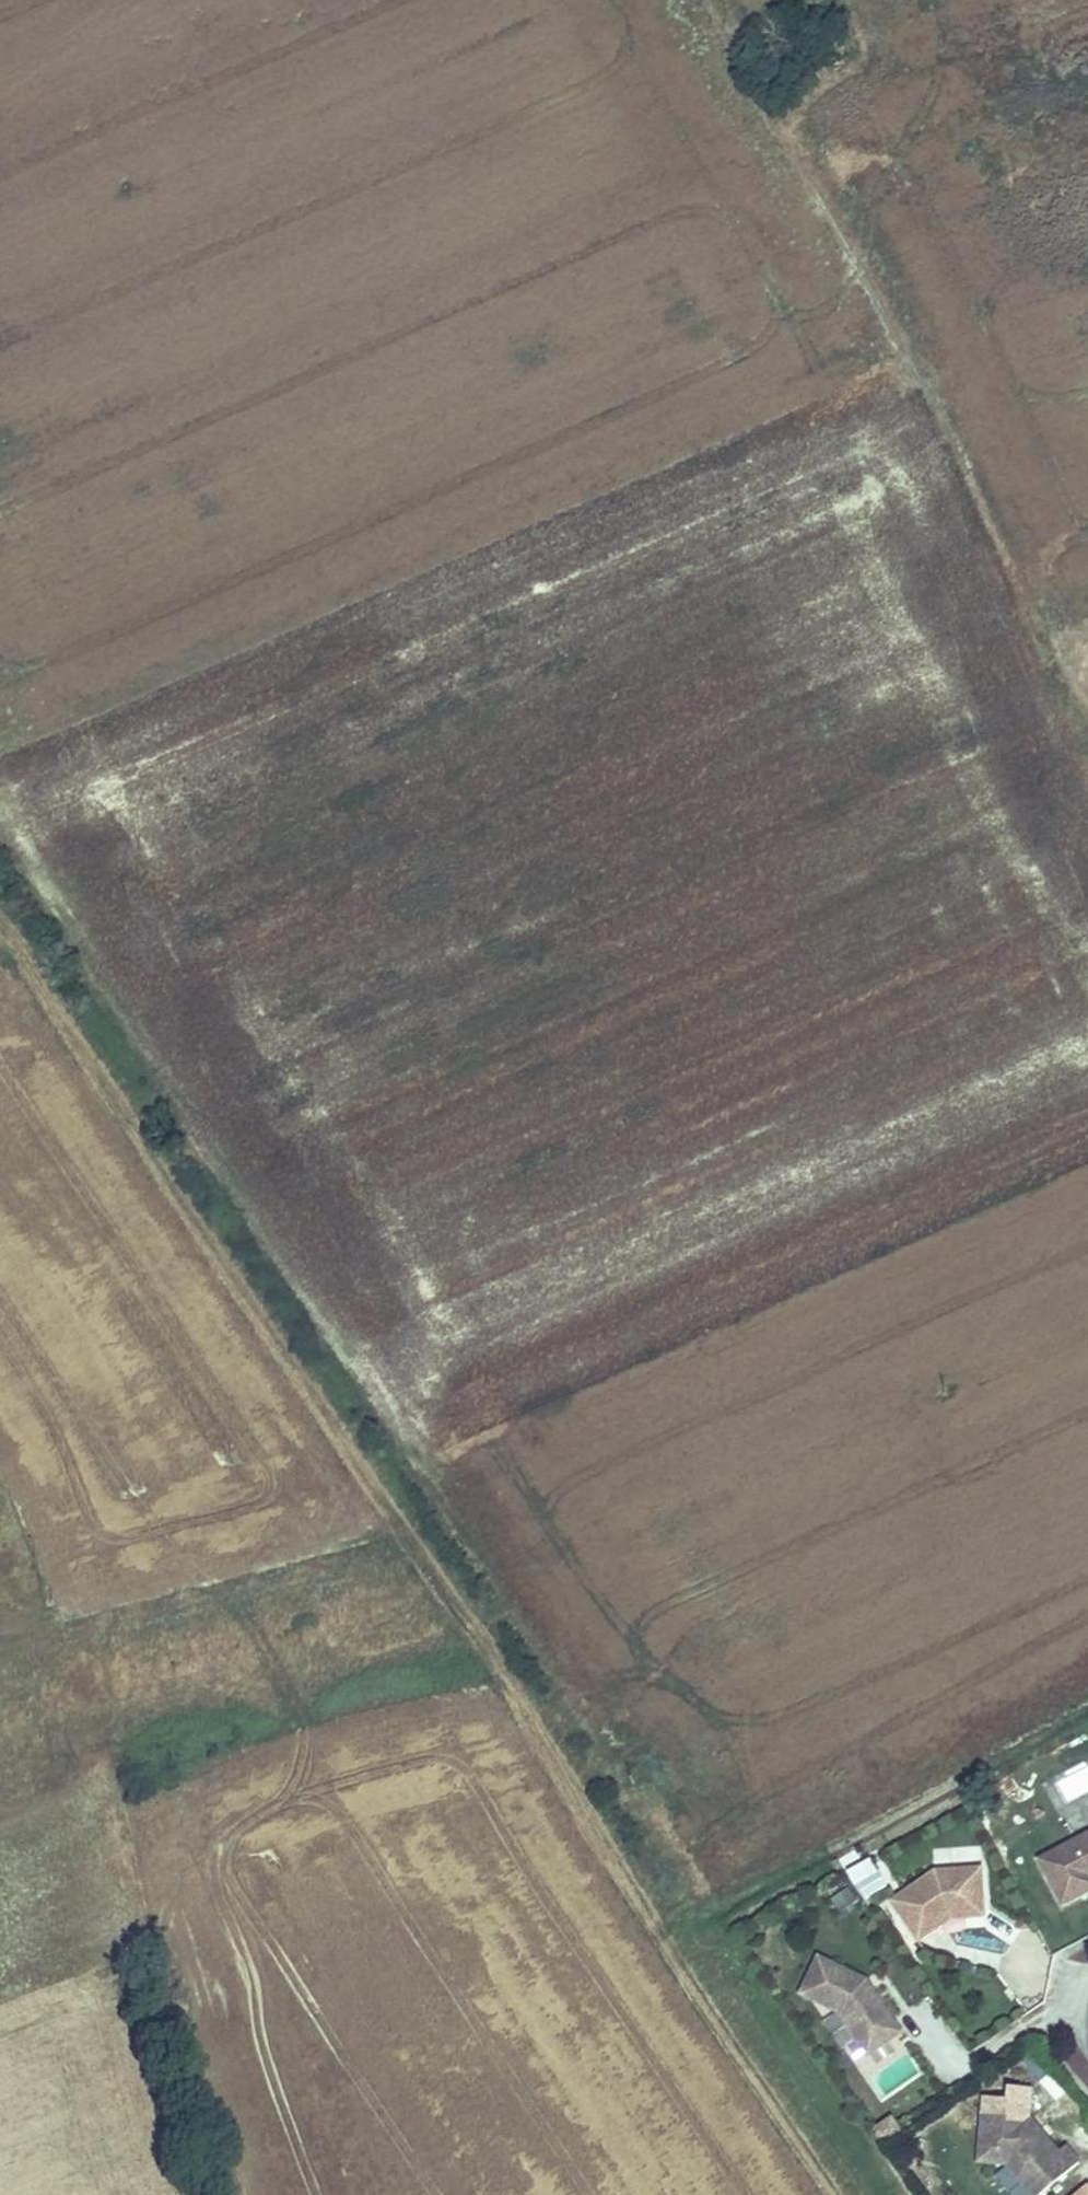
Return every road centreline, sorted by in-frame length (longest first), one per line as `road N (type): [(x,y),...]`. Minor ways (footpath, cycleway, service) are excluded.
road 1 (track): [(834,2194),(738,2075),(610,1841),(487,1640),(0,901)]

